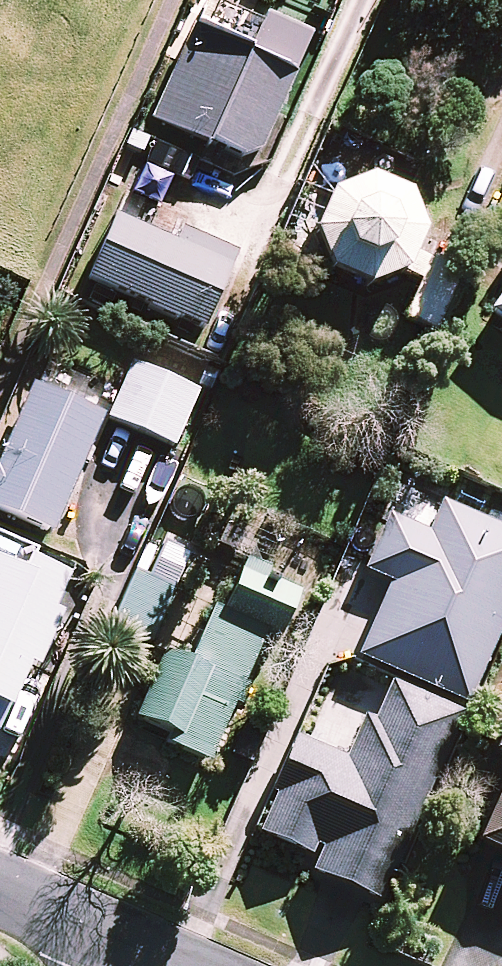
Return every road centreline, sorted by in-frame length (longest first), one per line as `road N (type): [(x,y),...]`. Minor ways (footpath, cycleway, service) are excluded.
road 1 (residential): [(0,890),(159,959)]

